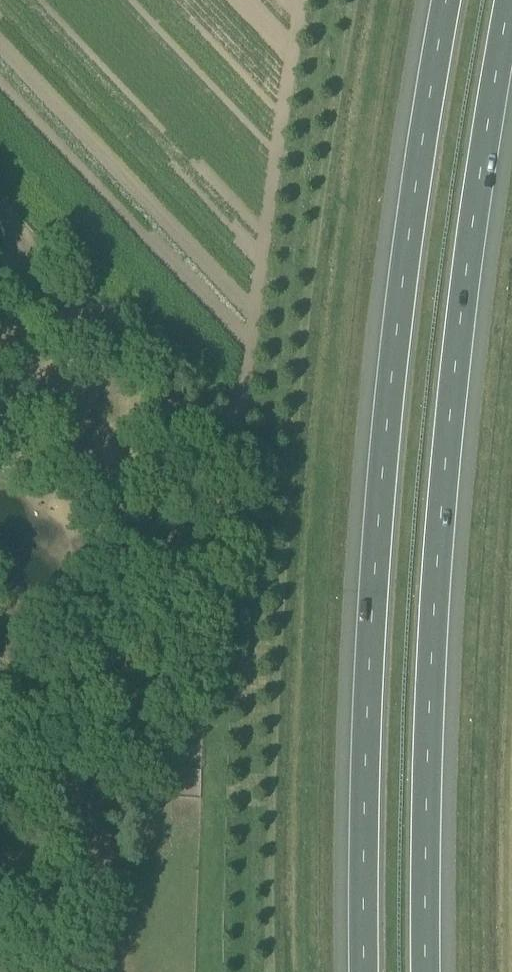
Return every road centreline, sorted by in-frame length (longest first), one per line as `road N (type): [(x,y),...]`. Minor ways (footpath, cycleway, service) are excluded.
road 1 (motorway): [(429,971),(427,760),(463,292),(510,0)]
road 2 (motorway): [(445,0),(402,286),(363,747),(364,971)]

